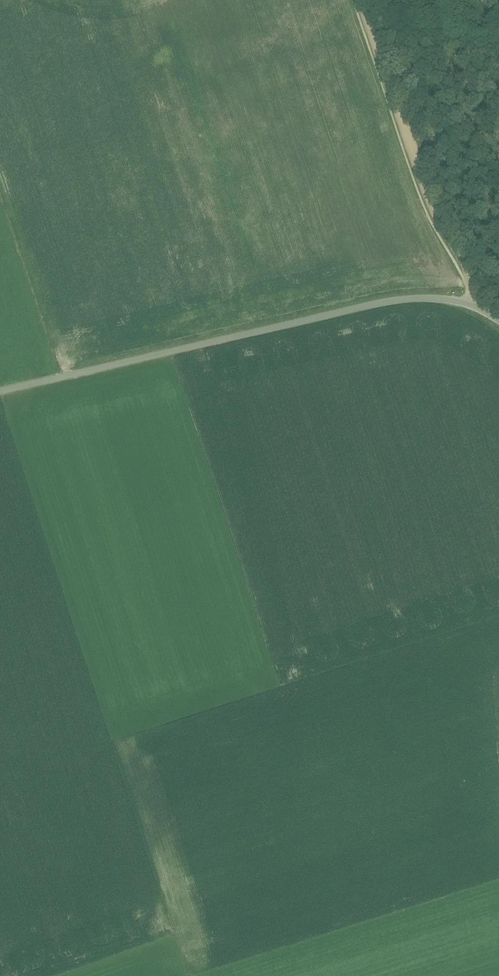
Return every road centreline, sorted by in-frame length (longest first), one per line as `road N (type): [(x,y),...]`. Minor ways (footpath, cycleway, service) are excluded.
road 1 (unclassified): [(0,393),(393,300),(443,298),(498,319)]
road 2 (track): [(471,305),(469,274),(431,203),(361,0)]

